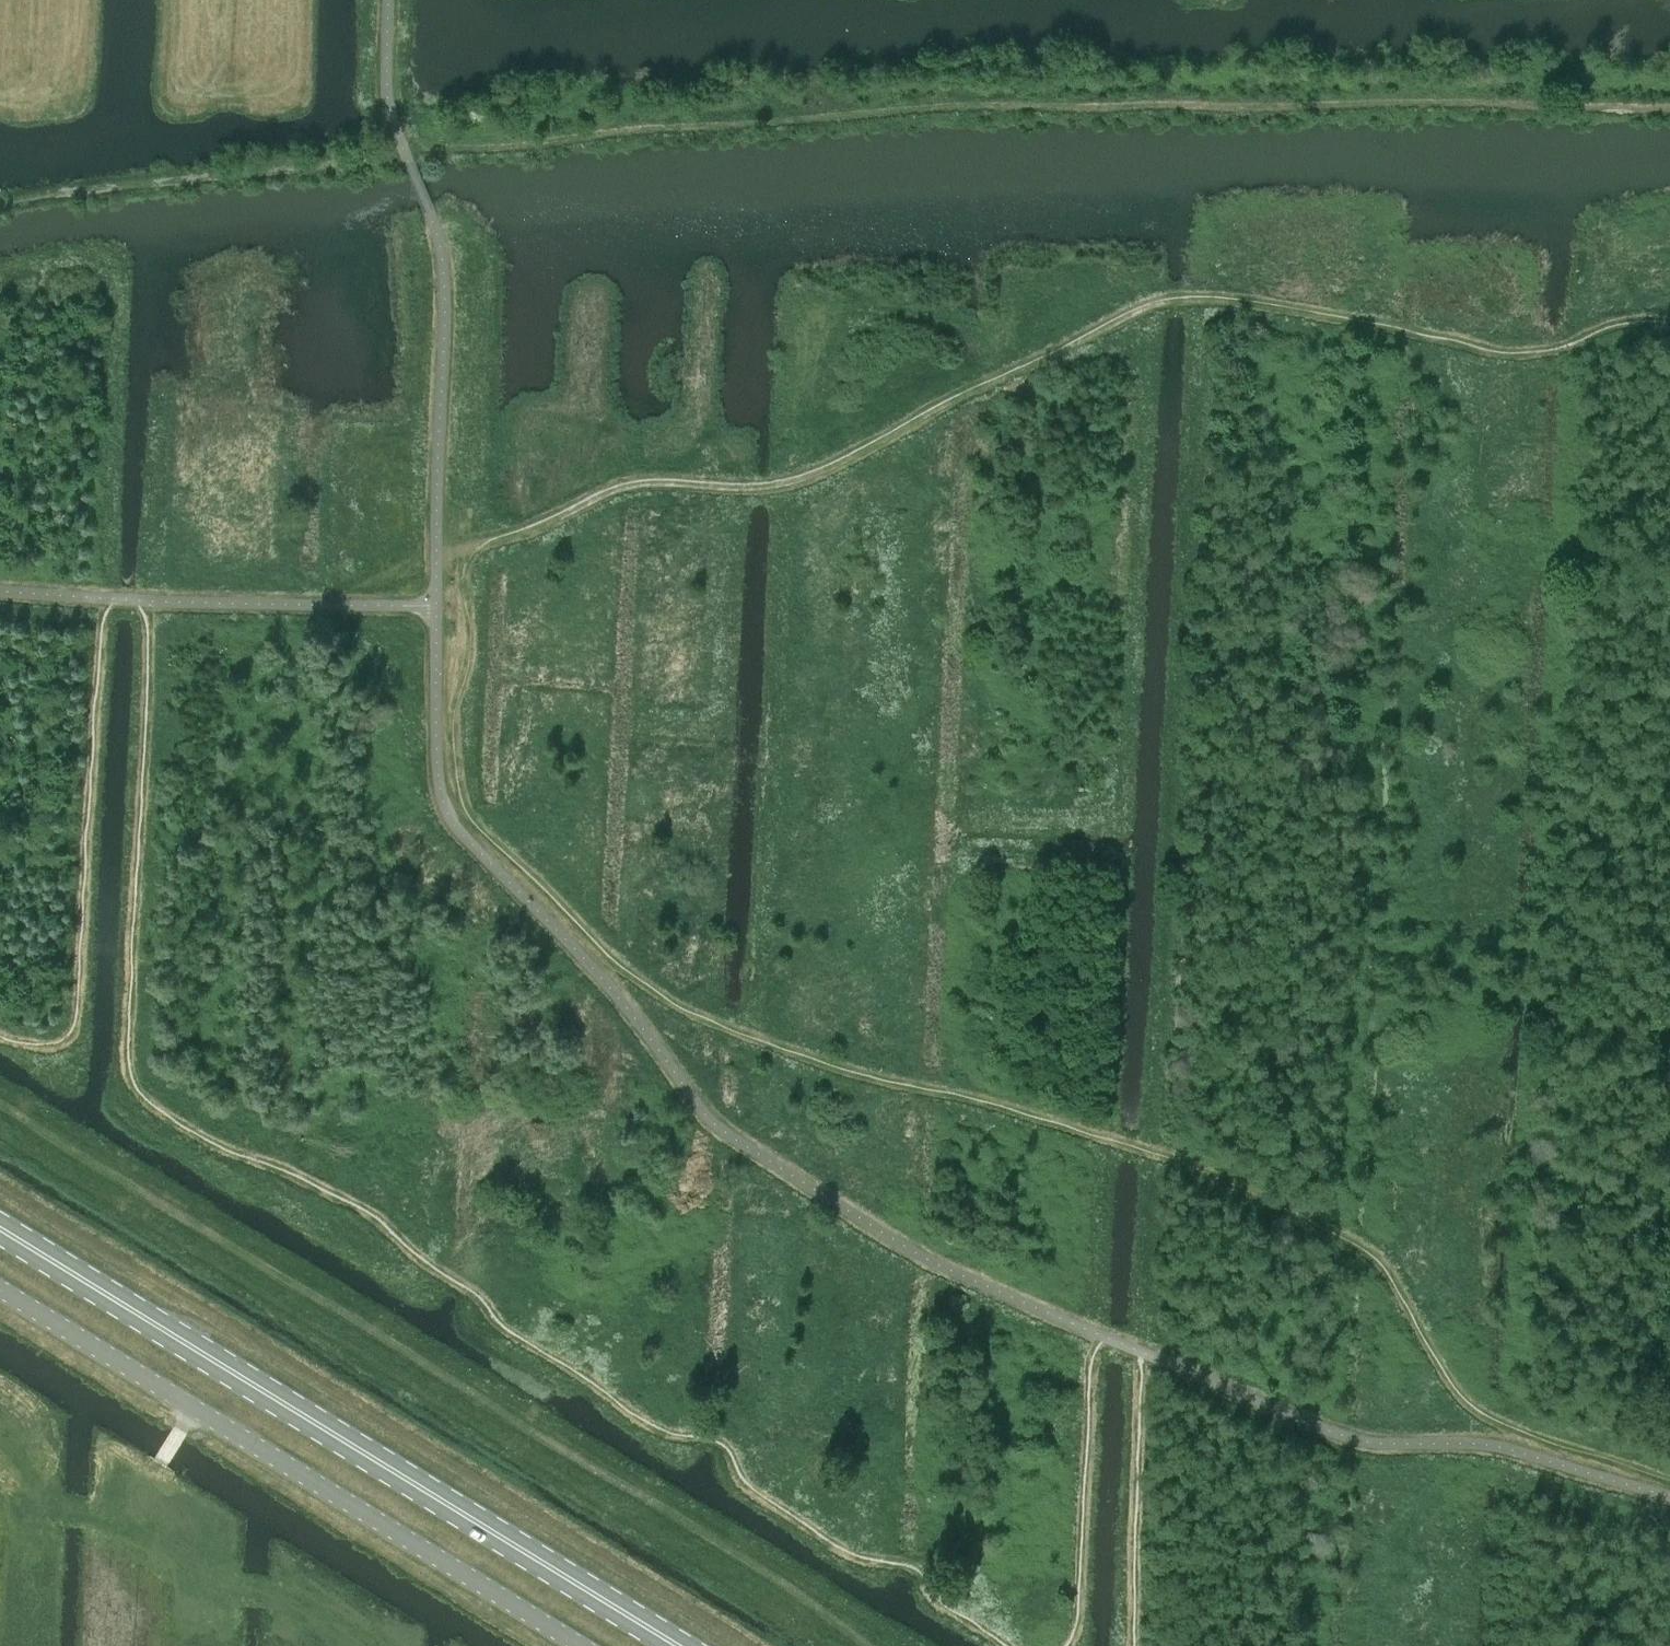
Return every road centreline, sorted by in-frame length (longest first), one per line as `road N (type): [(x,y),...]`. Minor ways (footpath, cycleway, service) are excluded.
road 1 (track): [(402,150),(707,131),(1016,98),(1669,97)]
road 2 (primary): [(0,1231),(673,1645)]
road 3 (unclassified): [(580,1645),(0,1288)]
road 4 (track): [(1669,323),(1628,325),(1556,345),(1458,348)]

